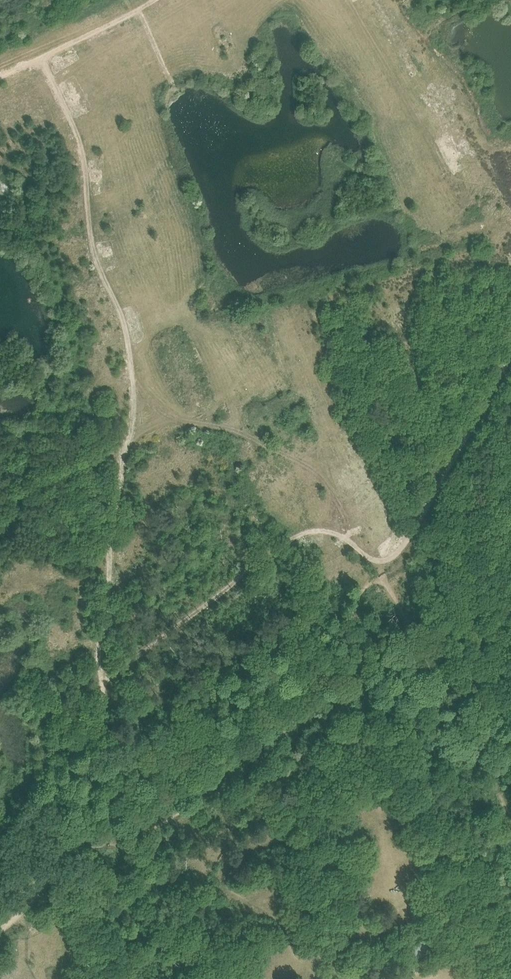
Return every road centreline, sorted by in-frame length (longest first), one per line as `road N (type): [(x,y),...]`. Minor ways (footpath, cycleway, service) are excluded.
road 1 (track): [(39,59),(84,162),(89,242),(130,363),(132,405),(97,665),(108,679)]
road 2 (track): [(69,848),(94,715),(108,679),(137,652),(290,537),(334,535),(370,559)]
road 3 (track): [(69,848),(101,840),(231,756),(335,626),(370,559)]
road 4 (track): [(381,564),(409,535),(510,359)]
road 5 (track): [(156,0),(0,77)]

